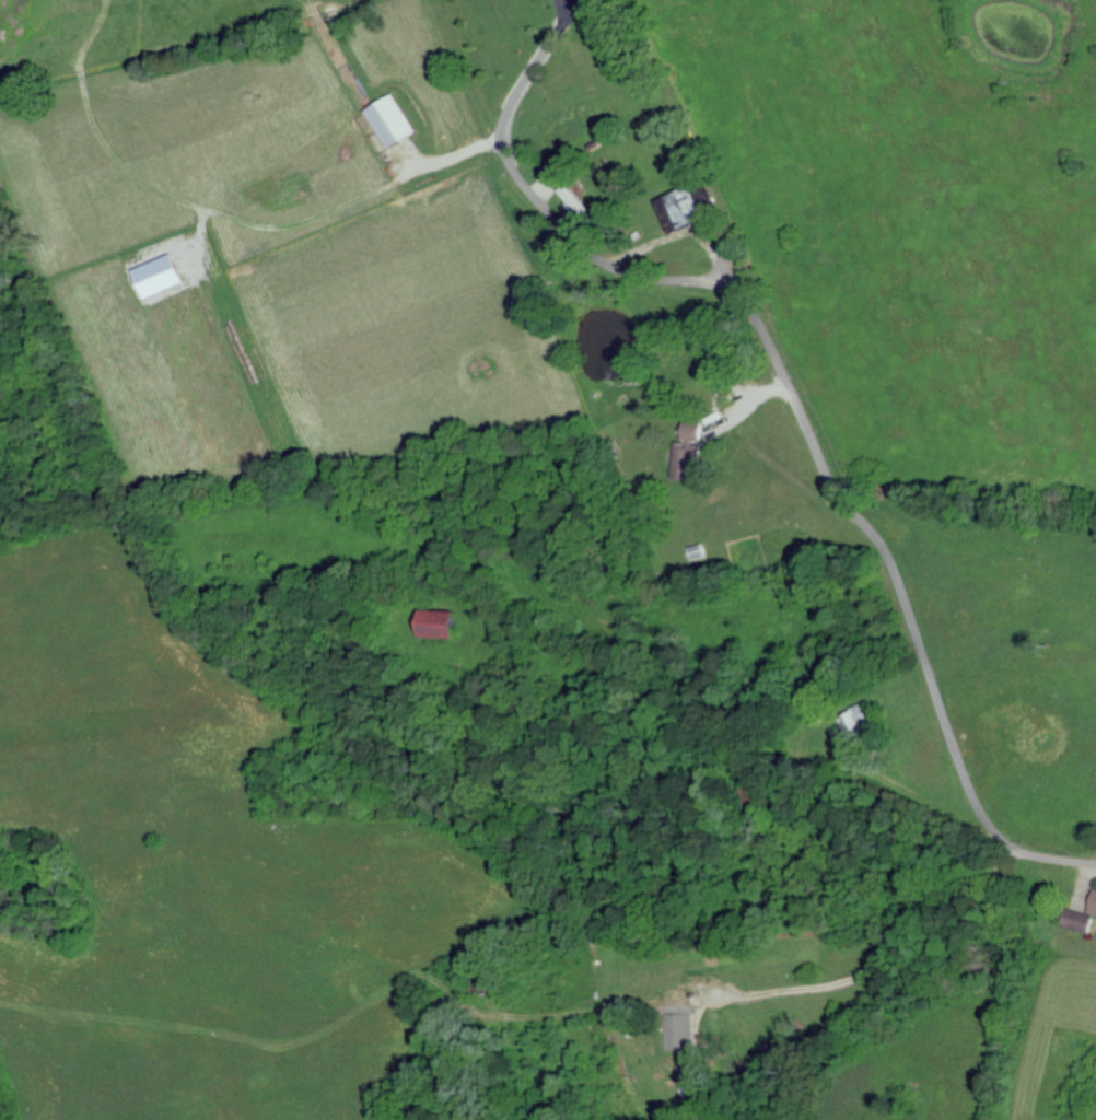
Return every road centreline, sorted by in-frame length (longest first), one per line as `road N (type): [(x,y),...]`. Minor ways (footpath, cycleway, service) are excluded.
road 1 (residential): [(1095,865),(1023,853),(981,816),(887,565),(827,486),(749,314),(726,293),(656,281),(603,259),(546,218),(511,168),(500,136),(505,106),(579,0)]

